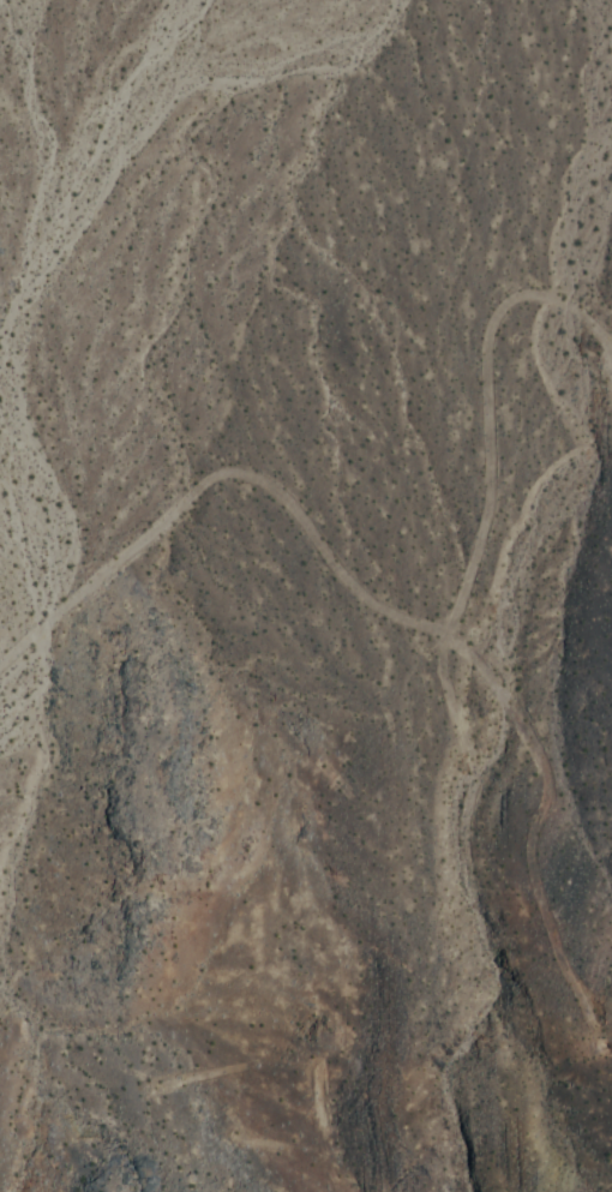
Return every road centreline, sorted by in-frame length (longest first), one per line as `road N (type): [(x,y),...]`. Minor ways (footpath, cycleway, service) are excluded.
road 1 (track): [(0,674),(205,489),(244,478),(271,491),(361,600),(462,646),(506,690)]
road 2 (track): [(468,732),(448,675),(493,522),(494,328),(510,307),(540,299),(576,312),(608,346),(611,373)]

